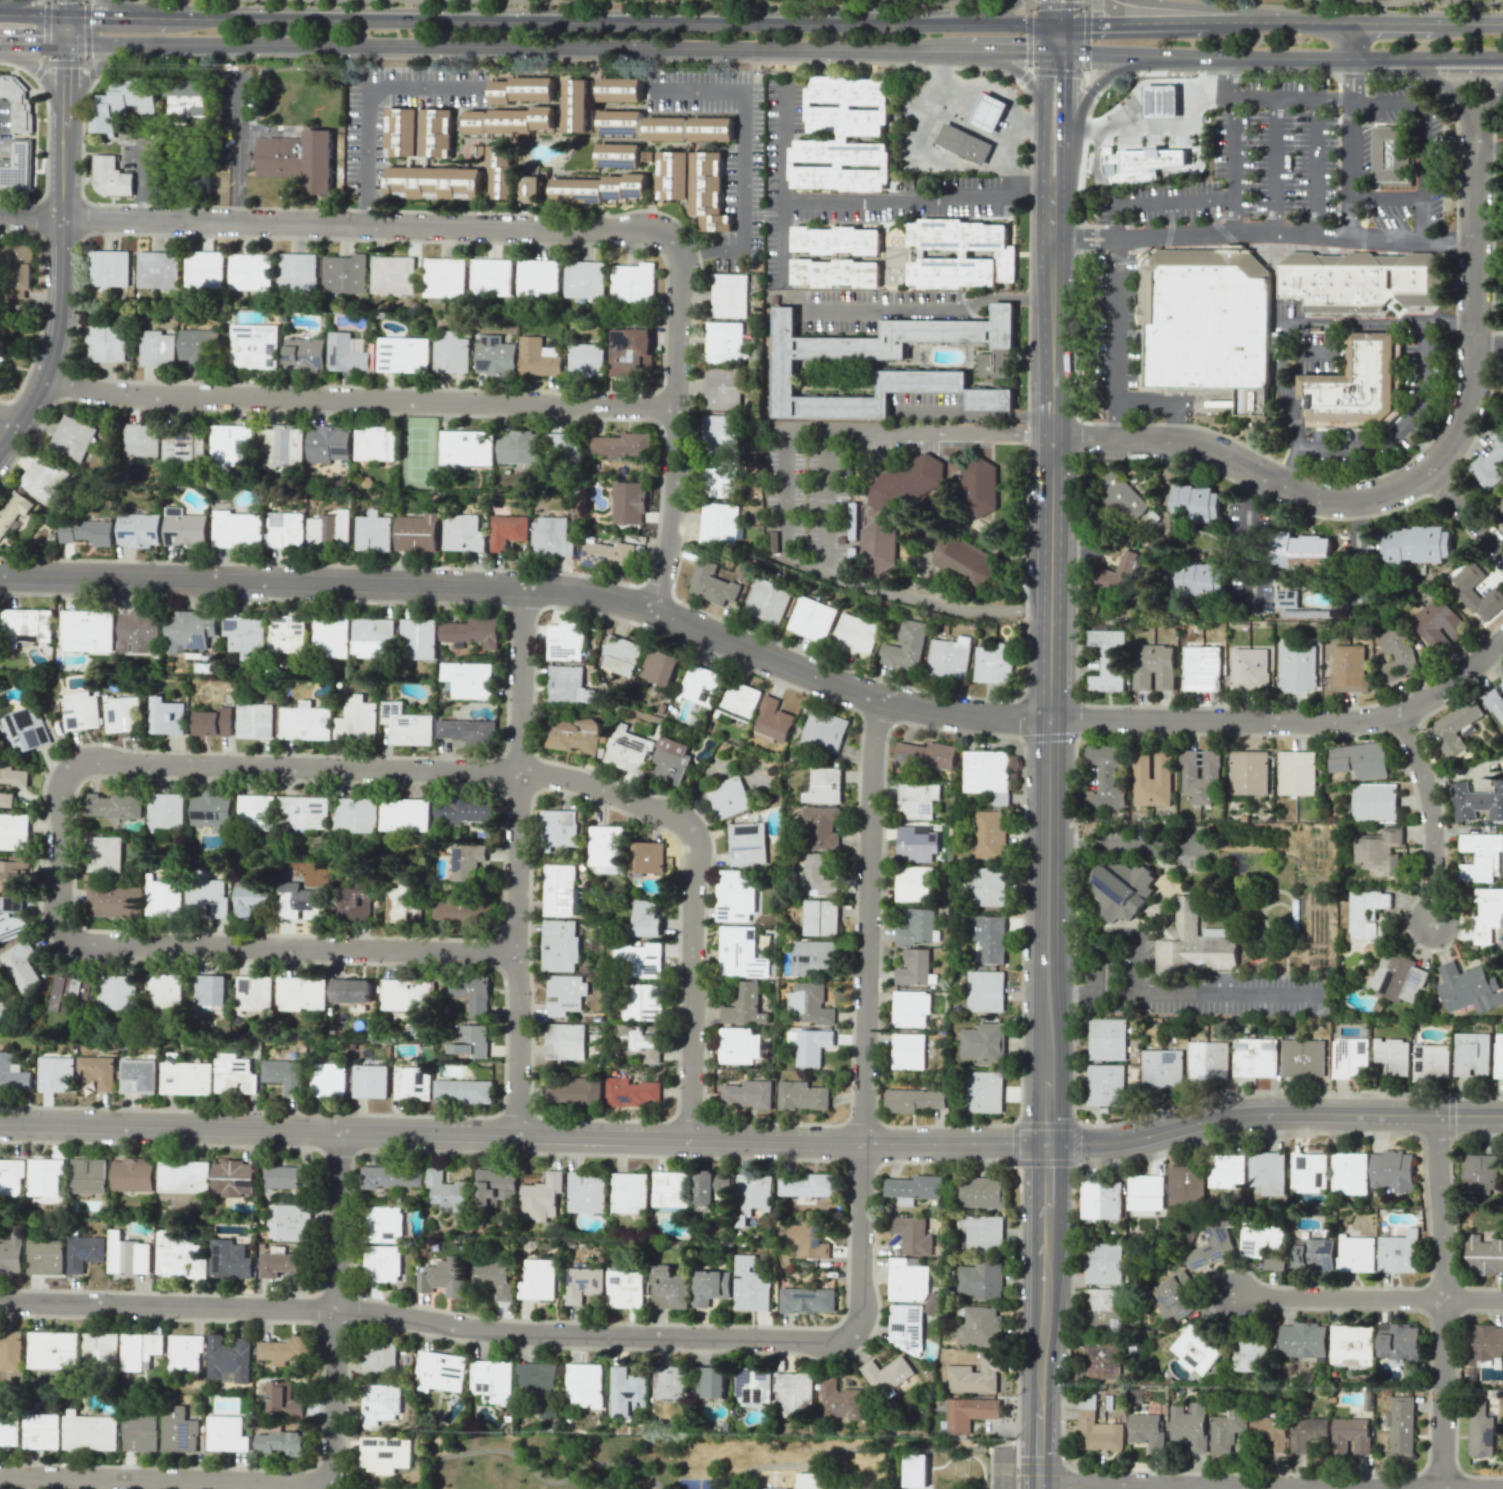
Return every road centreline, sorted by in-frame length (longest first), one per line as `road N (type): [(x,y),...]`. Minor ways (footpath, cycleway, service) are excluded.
road 1 (residential): [(1502,640),(1402,714),(1367,721),(972,717),(882,703),(649,610),(581,593),(0,572)]
road 2 (residential): [(690,832),(563,778),(519,771),(91,755),(57,779),(54,928),(64,940),(514,953)]
road 3 (tertiary): [(1042,1142),(0,1123)]
road 4 (residential): [(845,1331),(823,1342),(495,1333),(338,1308),(0,1302)]
road 5 (primary): [(154,44),(958,51)]
road 6 (primary): [(950,25),(177,19)]
road 7 (secondary): [(1042,1142),(1050,435)]
road 8 (residential): [(667,234),(0,217)]
road 9 (residential): [(882,703),(872,742),(861,1304),(845,1331)]
road 10 (residential): [(674,407),(125,395),(46,373)]
road 11 (residential): [(516,1135),(522,587)]
road 12 (tertiary): [(1502,1116),(1264,1113),(1125,1141),(1042,1142)]
road 13 (residential): [(1435,467),(1357,503),(1317,498),(1200,448),(1050,435)]
road 14 (residential): [(649,610),(671,516),(677,251),(667,234)]
road 15 (residential): [(1440,1488),(1439,1116)]
road 16 (residential): [(328,1488),(337,1132)]
road 17 (secondary): [(1038,1488),(1042,1142)]
road 18 (residential): [(1375,1488),(1038,1485)]
road 19 (primary): [(1056,51),(1388,59)]
road 20 (residential): [(328,1487),(0,1477)]
road 21 (tertiary): [(66,147),(54,348),(0,446)]
road 22 (residential): [(688,1137),(690,832)]
road 23 (residential): [(1502,1299),(1234,1297)]
road 24 (residential): [(1471,379),(1471,117)]
road 25 (secondary): [(1050,435),(1053,187)]
road 26 (residential): [(1431,922),(1429,806),(1402,714)]
road 27 (primary): [(1053,187),(1091,90),(1112,72),(1172,56)]
road 28 (primary): [(1382,22),(1206,22)]
road 29 (primary): [(1307,21),(1134,0)]
road 30 (primary): [(66,147),(86,77),(154,44)]
road 31 (primary): [(1206,22),(1067,24)]
road 32 (primary): [(958,51),(1019,72),(1054,125)]
road 33 (primary): [(0,52),(39,72),(66,147)]

